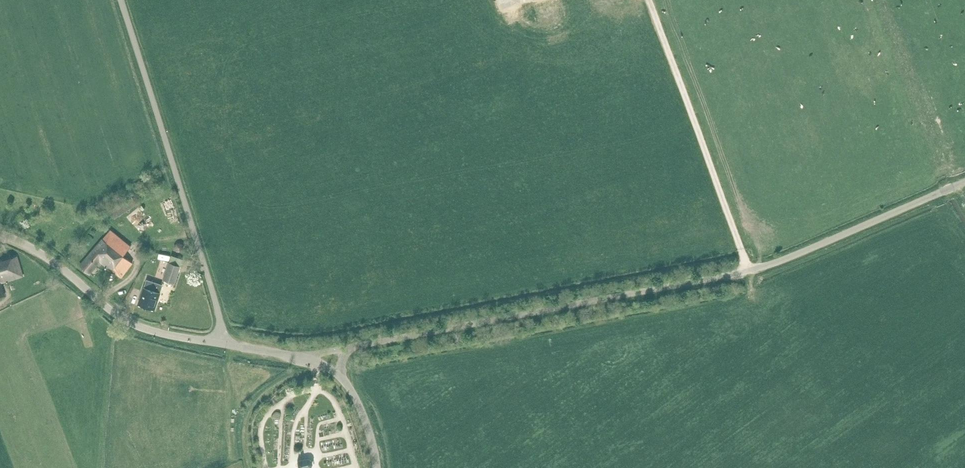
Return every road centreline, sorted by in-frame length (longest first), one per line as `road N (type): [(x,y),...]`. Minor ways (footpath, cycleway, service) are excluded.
road 1 (unclassified): [(352,347),(735,275),(964,183)]
road 2 (unclassified): [(221,344),(219,315),(120,0)]
road 3 (track): [(747,271),(647,0)]
road 4 (unclassified): [(0,234),(37,251),(127,321),(221,344)]

